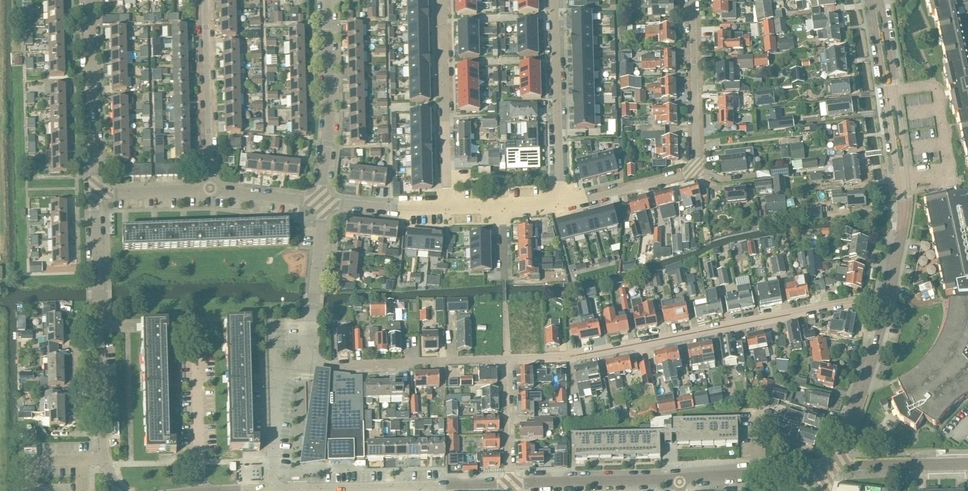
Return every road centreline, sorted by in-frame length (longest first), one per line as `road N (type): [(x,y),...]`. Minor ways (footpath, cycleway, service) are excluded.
road 1 (residential): [(508,360),(582,356),(886,301)]
road 2 (residential): [(693,0),(698,173),(561,205)]
road 3 (tertiary): [(886,301),(904,200),(876,0)]
road 4 (residential): [(116,490),(105,459),(94,192)]
road 5 (residential): [(445,208),(441,0)]
road 6 (residential): [(555,0),(561,205)]
road 7 (residential): [(323,202),(329,0)]
road 8 (residential): [(306,365),(508,360)]
road 9 (residential): [(94,192),(89,0)]
road 10 (residential): [(210,190),(204,0)]
road 11 (tertiary): [(836,464),(886,301)]
road 12 (residential): [(512,484),(681,477)]
road 13 (residential): [(306,365),(323,202)]
road 14 (residential): [(271,490),(272,369),(306,365)]
road 15 (residential): [(681,477),(828,477)]
road 16 (residential): [(967,462),(836,464)]
road 17 (residential): [(512,484),(508,360)]
road 18 (residential): [(271,490),(395,488)]
road 19 (residential): [(323,202),(445,208)]

